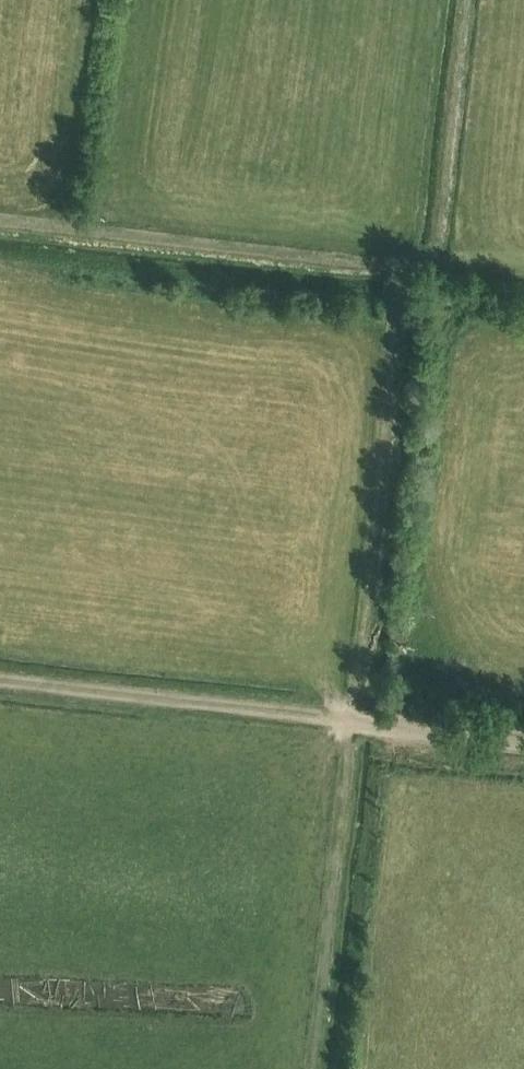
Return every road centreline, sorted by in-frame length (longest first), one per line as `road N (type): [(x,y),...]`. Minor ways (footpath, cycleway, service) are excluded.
road 1 (track): [(0,679),(523,740)]

